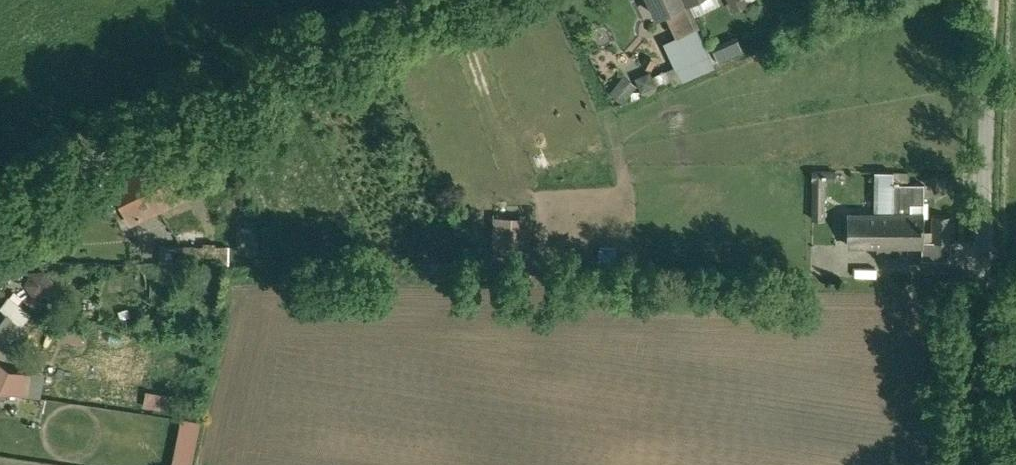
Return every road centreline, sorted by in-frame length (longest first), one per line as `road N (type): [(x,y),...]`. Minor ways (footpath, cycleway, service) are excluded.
road 1 (residential): [(995,0),(980,464)]
road 2 (residential): [(407,0),(0,200)]

